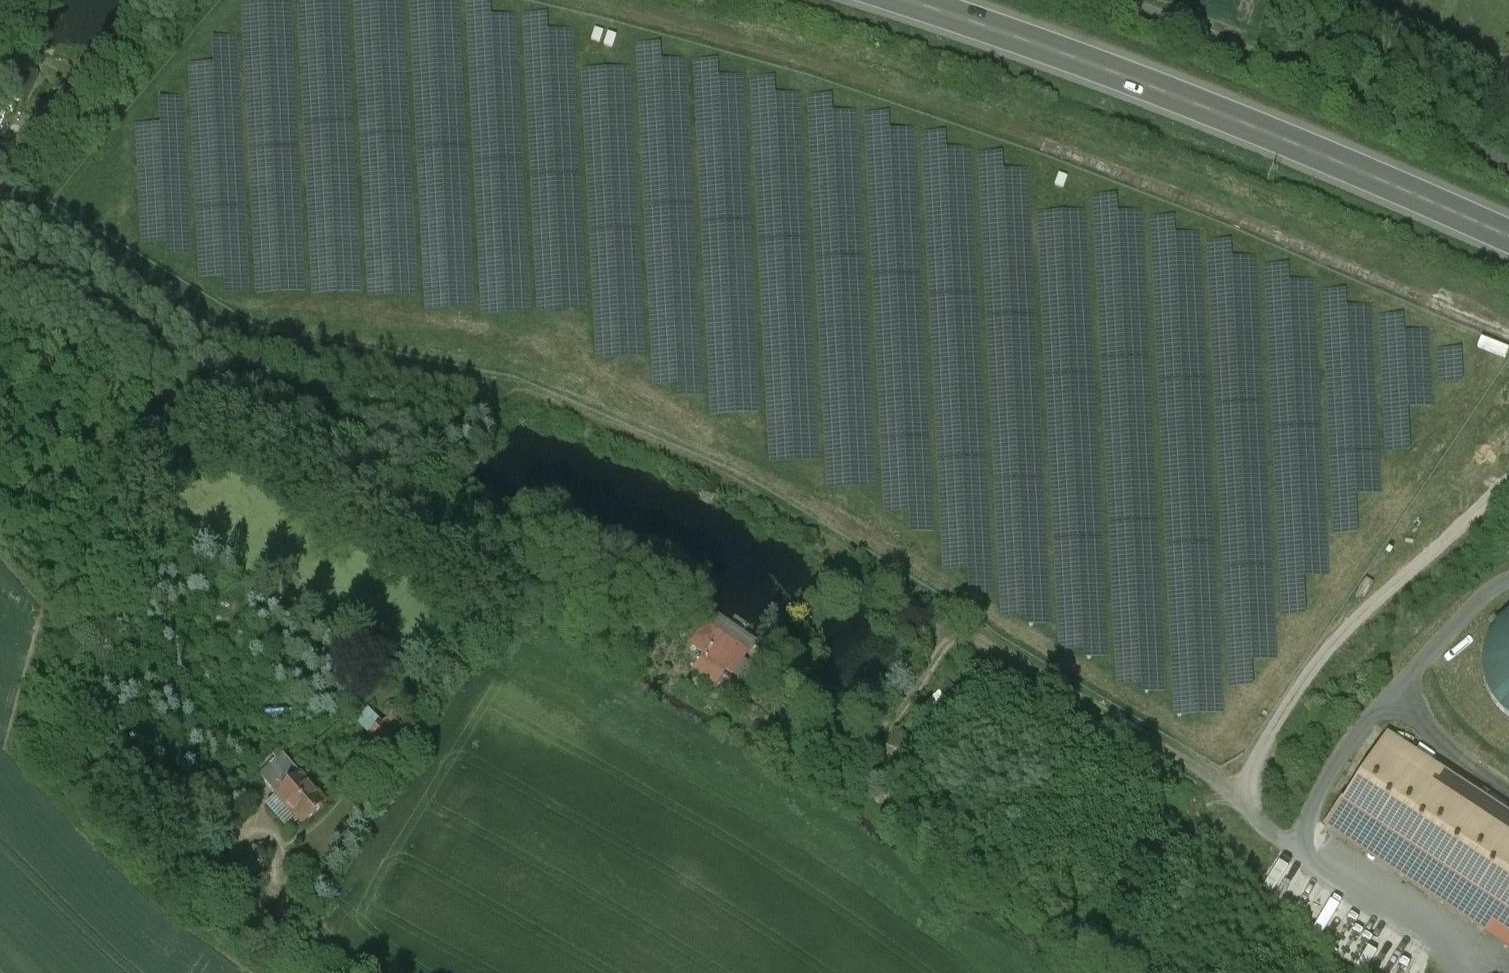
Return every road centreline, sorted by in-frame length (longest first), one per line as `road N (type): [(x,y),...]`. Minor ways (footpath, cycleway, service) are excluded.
road 1 (primary): [(1508,236),(1257,127),(907,0)]
road 2 (track): [(897,716),(941,644),(957,634),(982,637),(1219,779),(1271,833),(1302,850)]
road 3 (unclassified): [(1508,159),(1116,0)]

